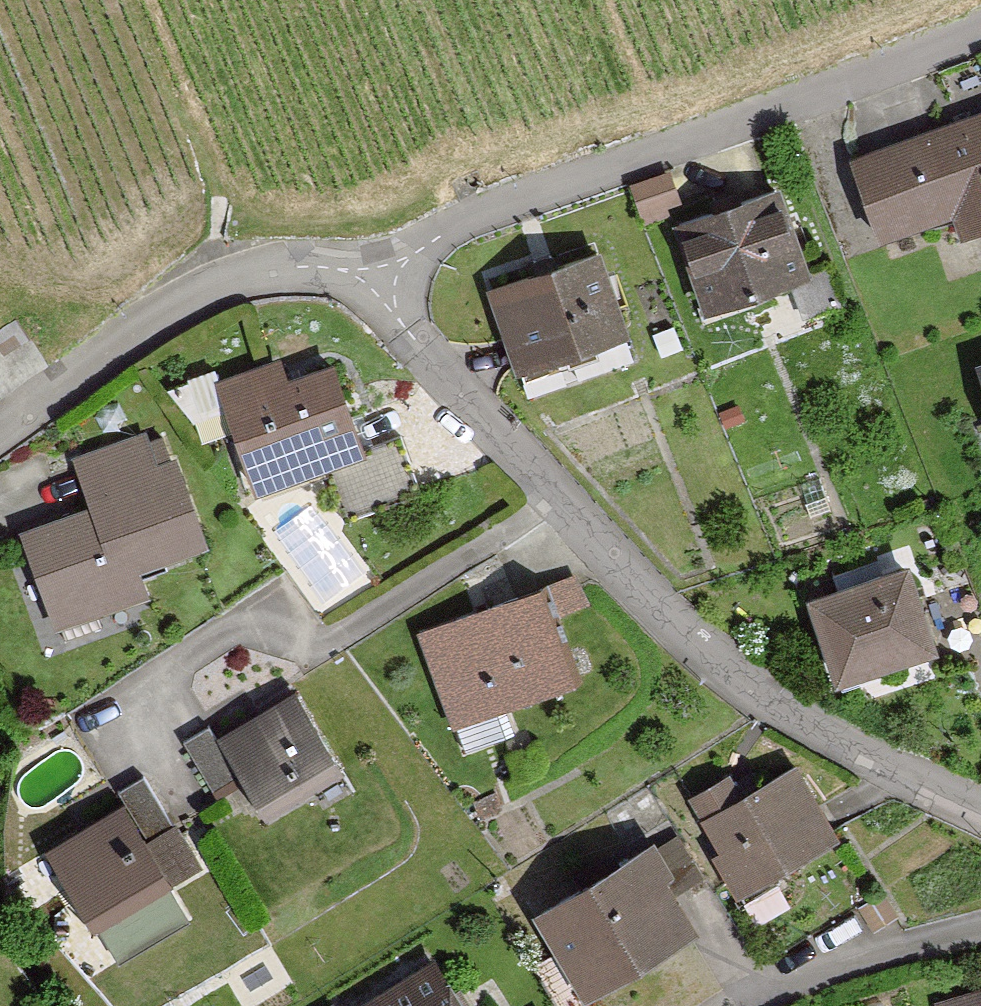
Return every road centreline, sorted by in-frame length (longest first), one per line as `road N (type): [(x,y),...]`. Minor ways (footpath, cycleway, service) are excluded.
road 1 (residential): [(391,300),(643,594),(803,726),(980,826)]
road 2 (residential): [(391,300),(463,224),(980,34)]
road 3 (residential): [(0,416),(241,265),(391,300)]

